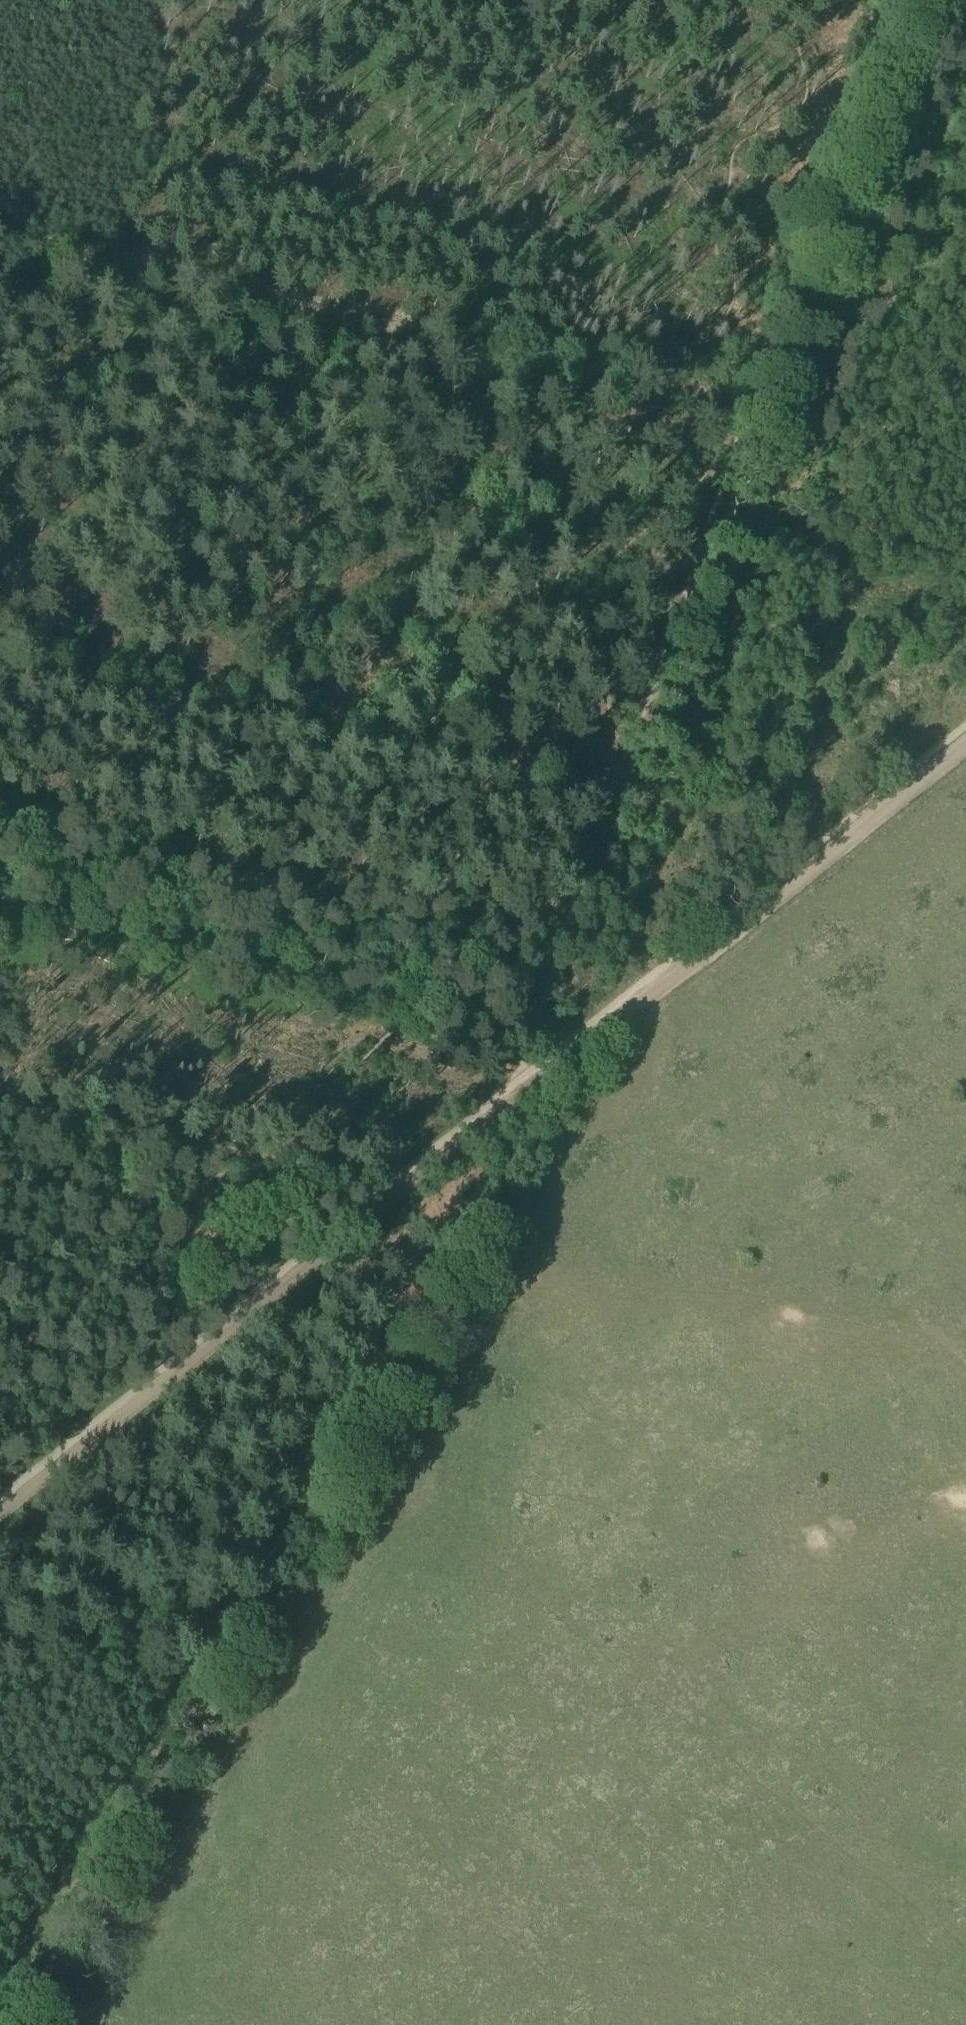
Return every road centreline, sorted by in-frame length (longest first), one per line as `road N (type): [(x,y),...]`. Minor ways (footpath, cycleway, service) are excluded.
road 1 (track): [(0,1512),(965,746)]
road 2 (track): [(11,2024),(33,1930),(239,1626),(414,1317),(512,1103)]
road 3 (track): [(0,669),(609,806),(615,775)]
road 4 (track): [(223,286),(455,333),(748,414)]
road 5 (track): [(0,1106),(302,1166),(397,1195)]

